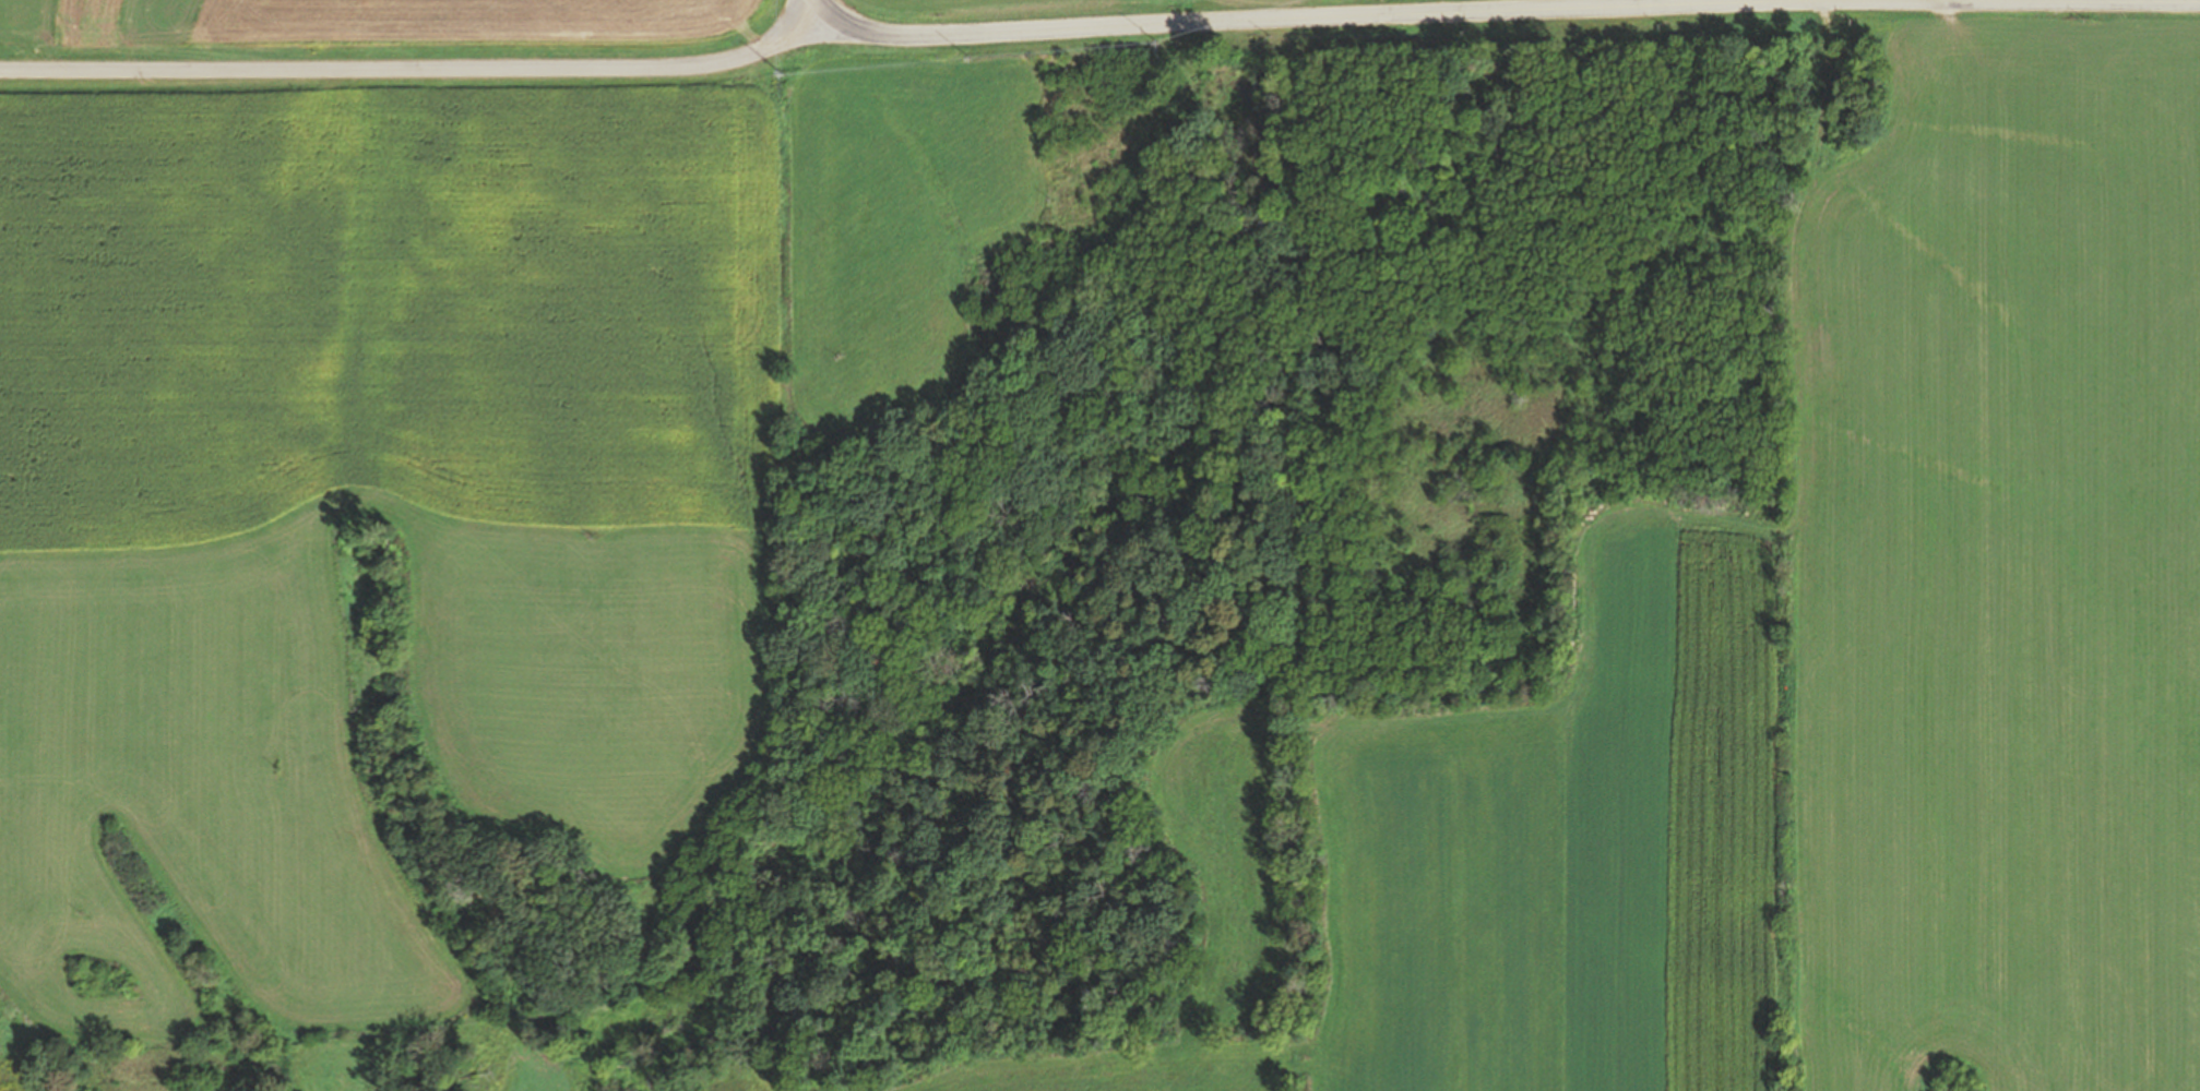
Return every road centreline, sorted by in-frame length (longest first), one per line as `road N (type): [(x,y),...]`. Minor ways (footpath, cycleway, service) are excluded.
road 1 (secondary): [(2199,2),(1496,11),(895,37),(857,33),(814,0)]
road 2 (residential): [(0,69),(695,65),(762,48),(828,17)]

